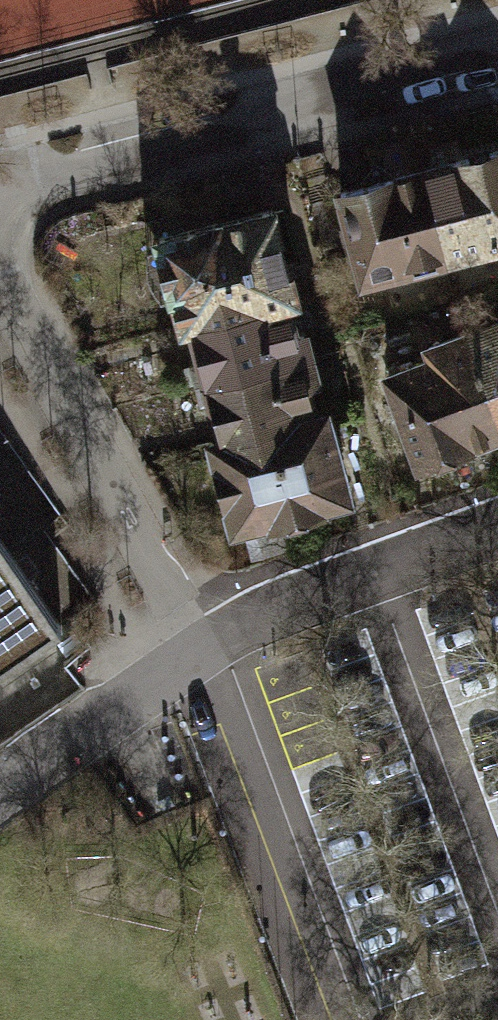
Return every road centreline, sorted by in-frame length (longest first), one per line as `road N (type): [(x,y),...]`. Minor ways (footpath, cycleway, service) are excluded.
road 1 (residential): [(497,58),(0,184)]
road 2 (residential): [(0,312),(75,401),(206,640)]
road 3 (residential): [(206,640),(497,531)]
road 4 (residential): [(0,782),(206,640)]

